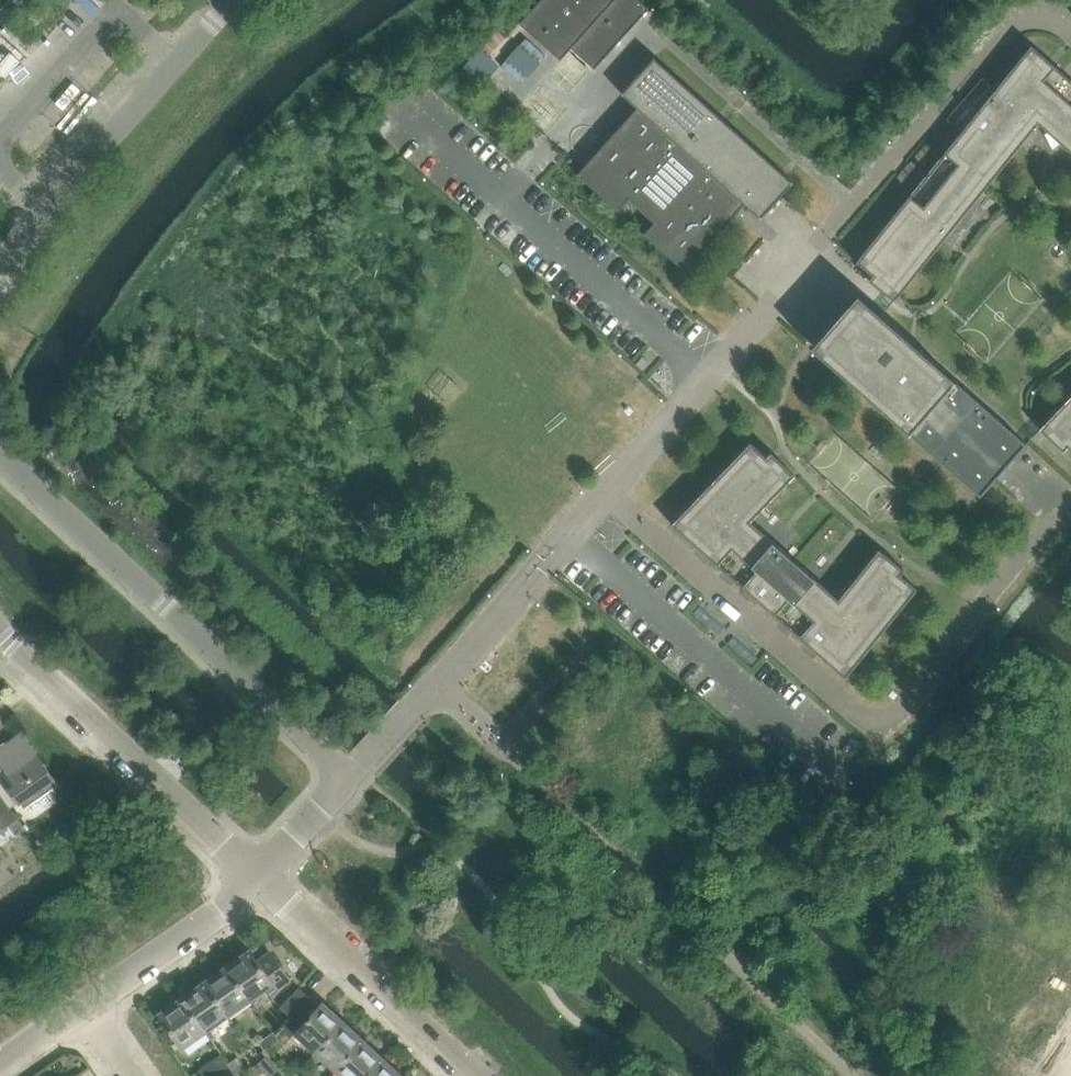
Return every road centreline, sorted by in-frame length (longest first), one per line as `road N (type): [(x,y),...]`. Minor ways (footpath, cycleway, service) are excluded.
road 1 (residential): [(349,779),(0,448)]
road 2 (residential): [(0,629),(45,680),(260,871)]
road 3 (residential): [(477,1075),(260,871)]
road 4 (residential): [(349,779),(539,561)]
road 5 (residential): [(83,1010),(238,897),(260,871)]
road 6 (residential): [(260,871),(349,779)]

